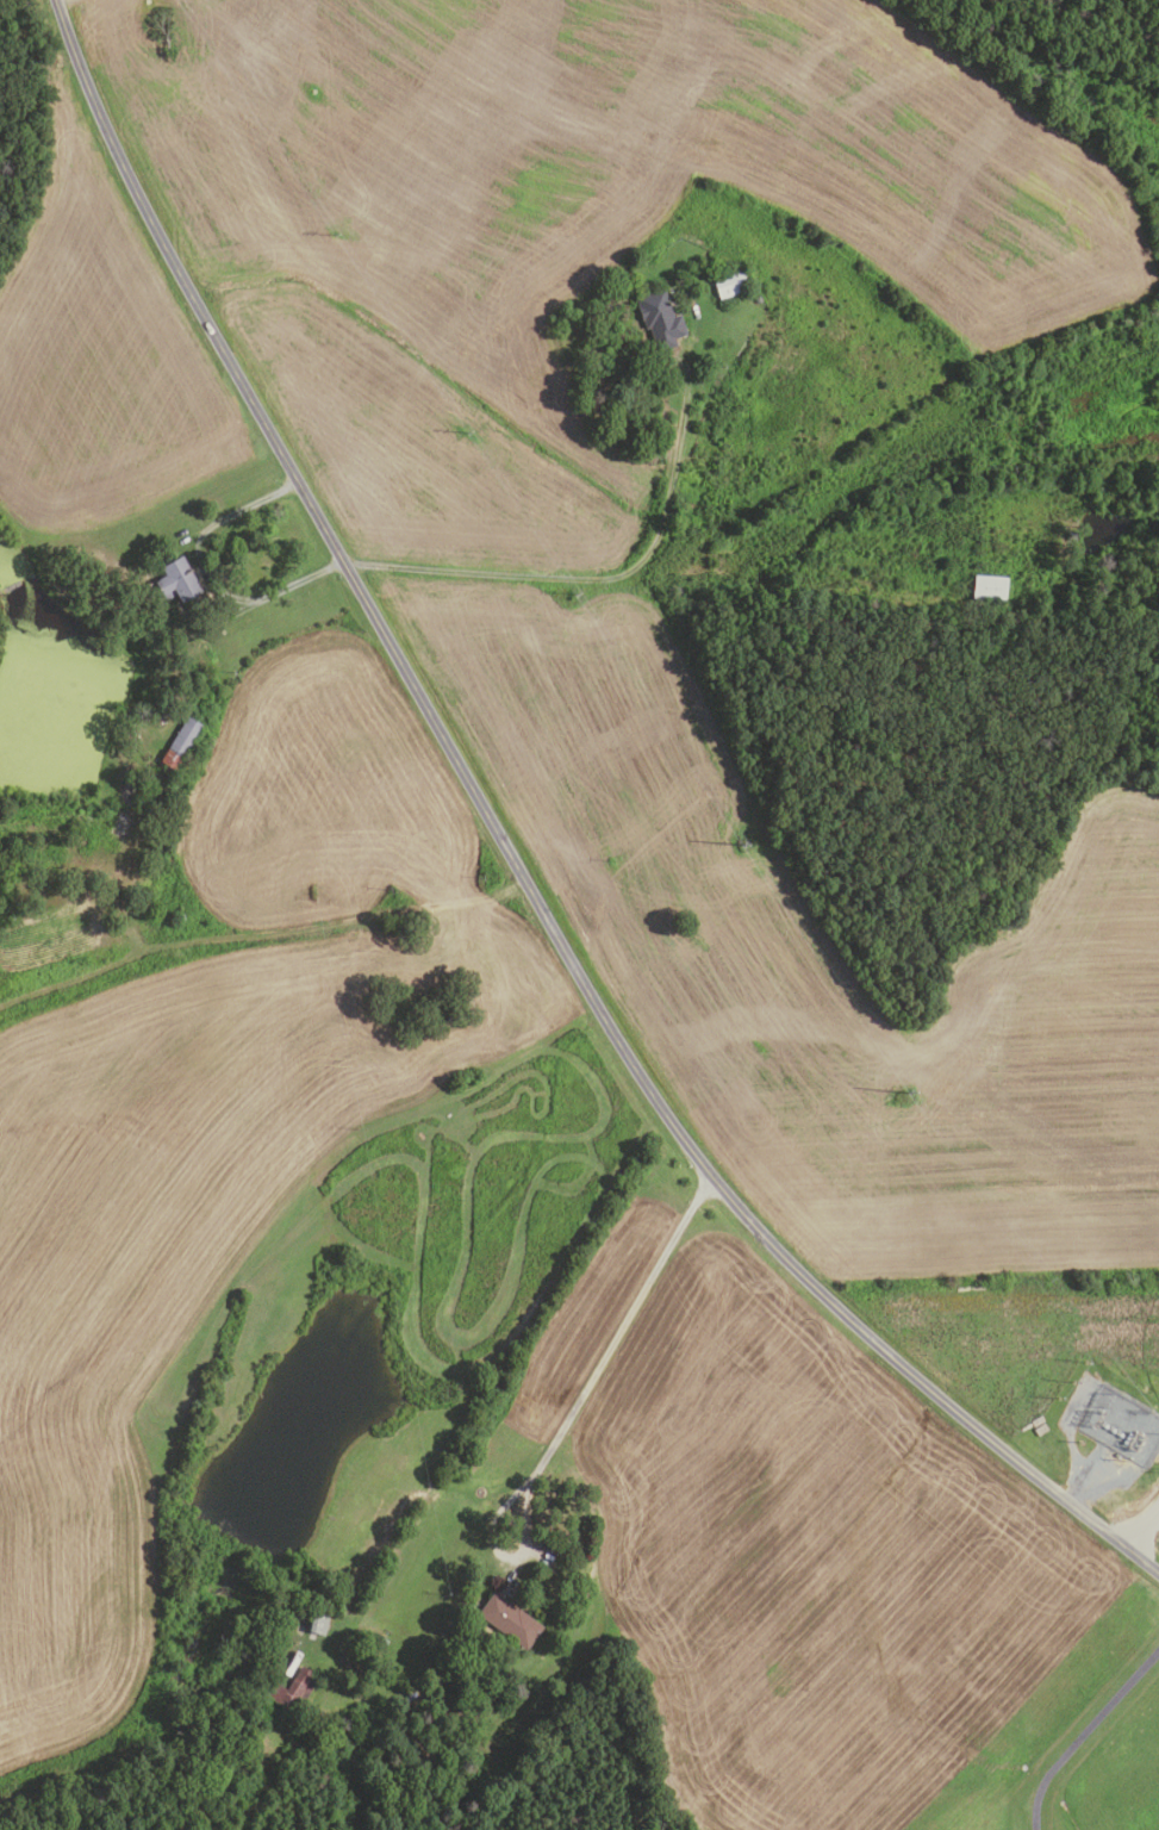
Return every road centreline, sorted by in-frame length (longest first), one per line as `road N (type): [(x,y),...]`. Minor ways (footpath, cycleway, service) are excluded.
road 1 (residential): [(1158,1573),(853,1324),(792,1269),(688,1149),(617,1042),(152,225),(101,124),(55,0)]
road 2 (track): [(0,1007),(175,950),(426,914),(525,884)]

